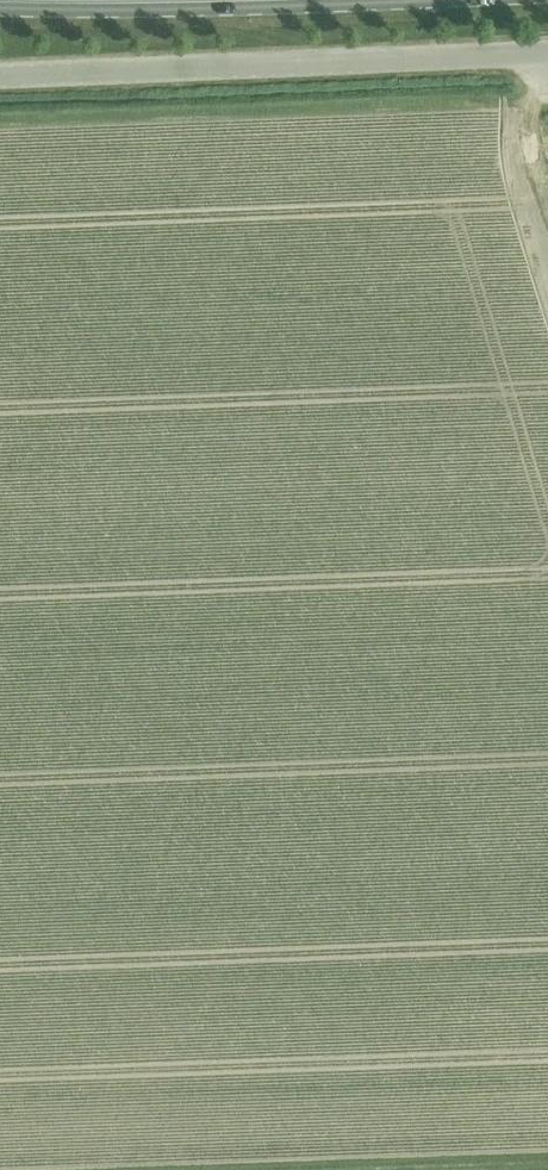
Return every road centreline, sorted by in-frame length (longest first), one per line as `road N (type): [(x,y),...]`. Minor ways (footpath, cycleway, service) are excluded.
road 1 (unclassified): [(547,53),(0,76)]
road 2 (primary): [(152,0),(23,0)]

